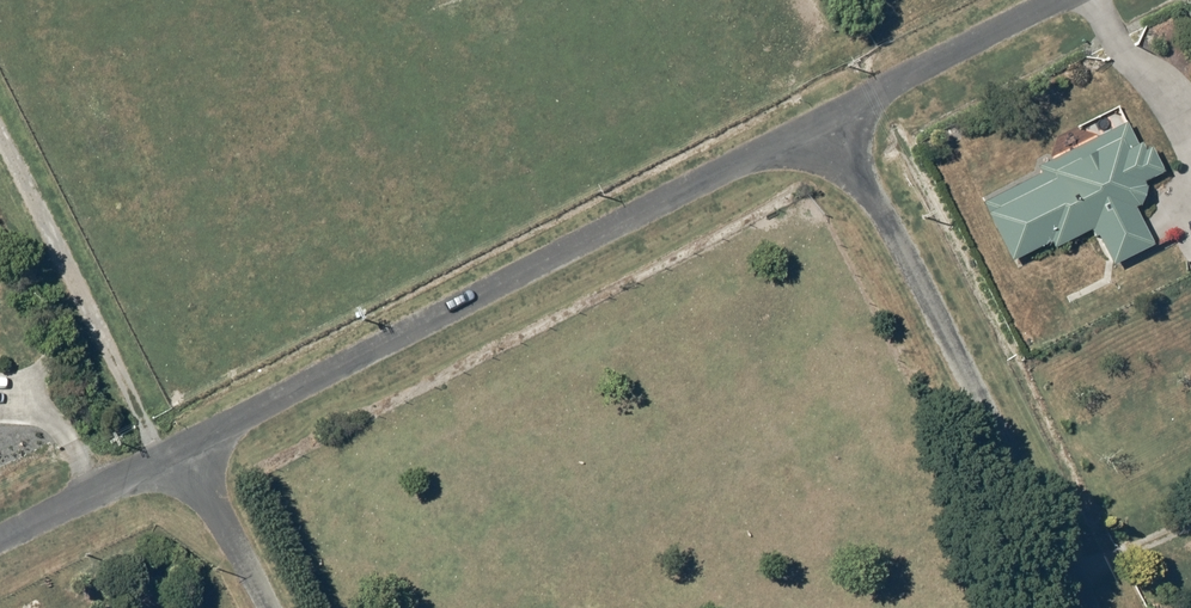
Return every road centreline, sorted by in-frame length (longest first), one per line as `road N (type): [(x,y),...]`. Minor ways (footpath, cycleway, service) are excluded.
road 1 (residential): [(184,449),(833,117)]
road 2 (residential): [(833,117),(1082,607)]
road 3 (residential): [(833,117),(1059,0)]
road 4 (residential): [(0,542),(184,449)]
road 5 (residential): [(184,449),(266,607)]

